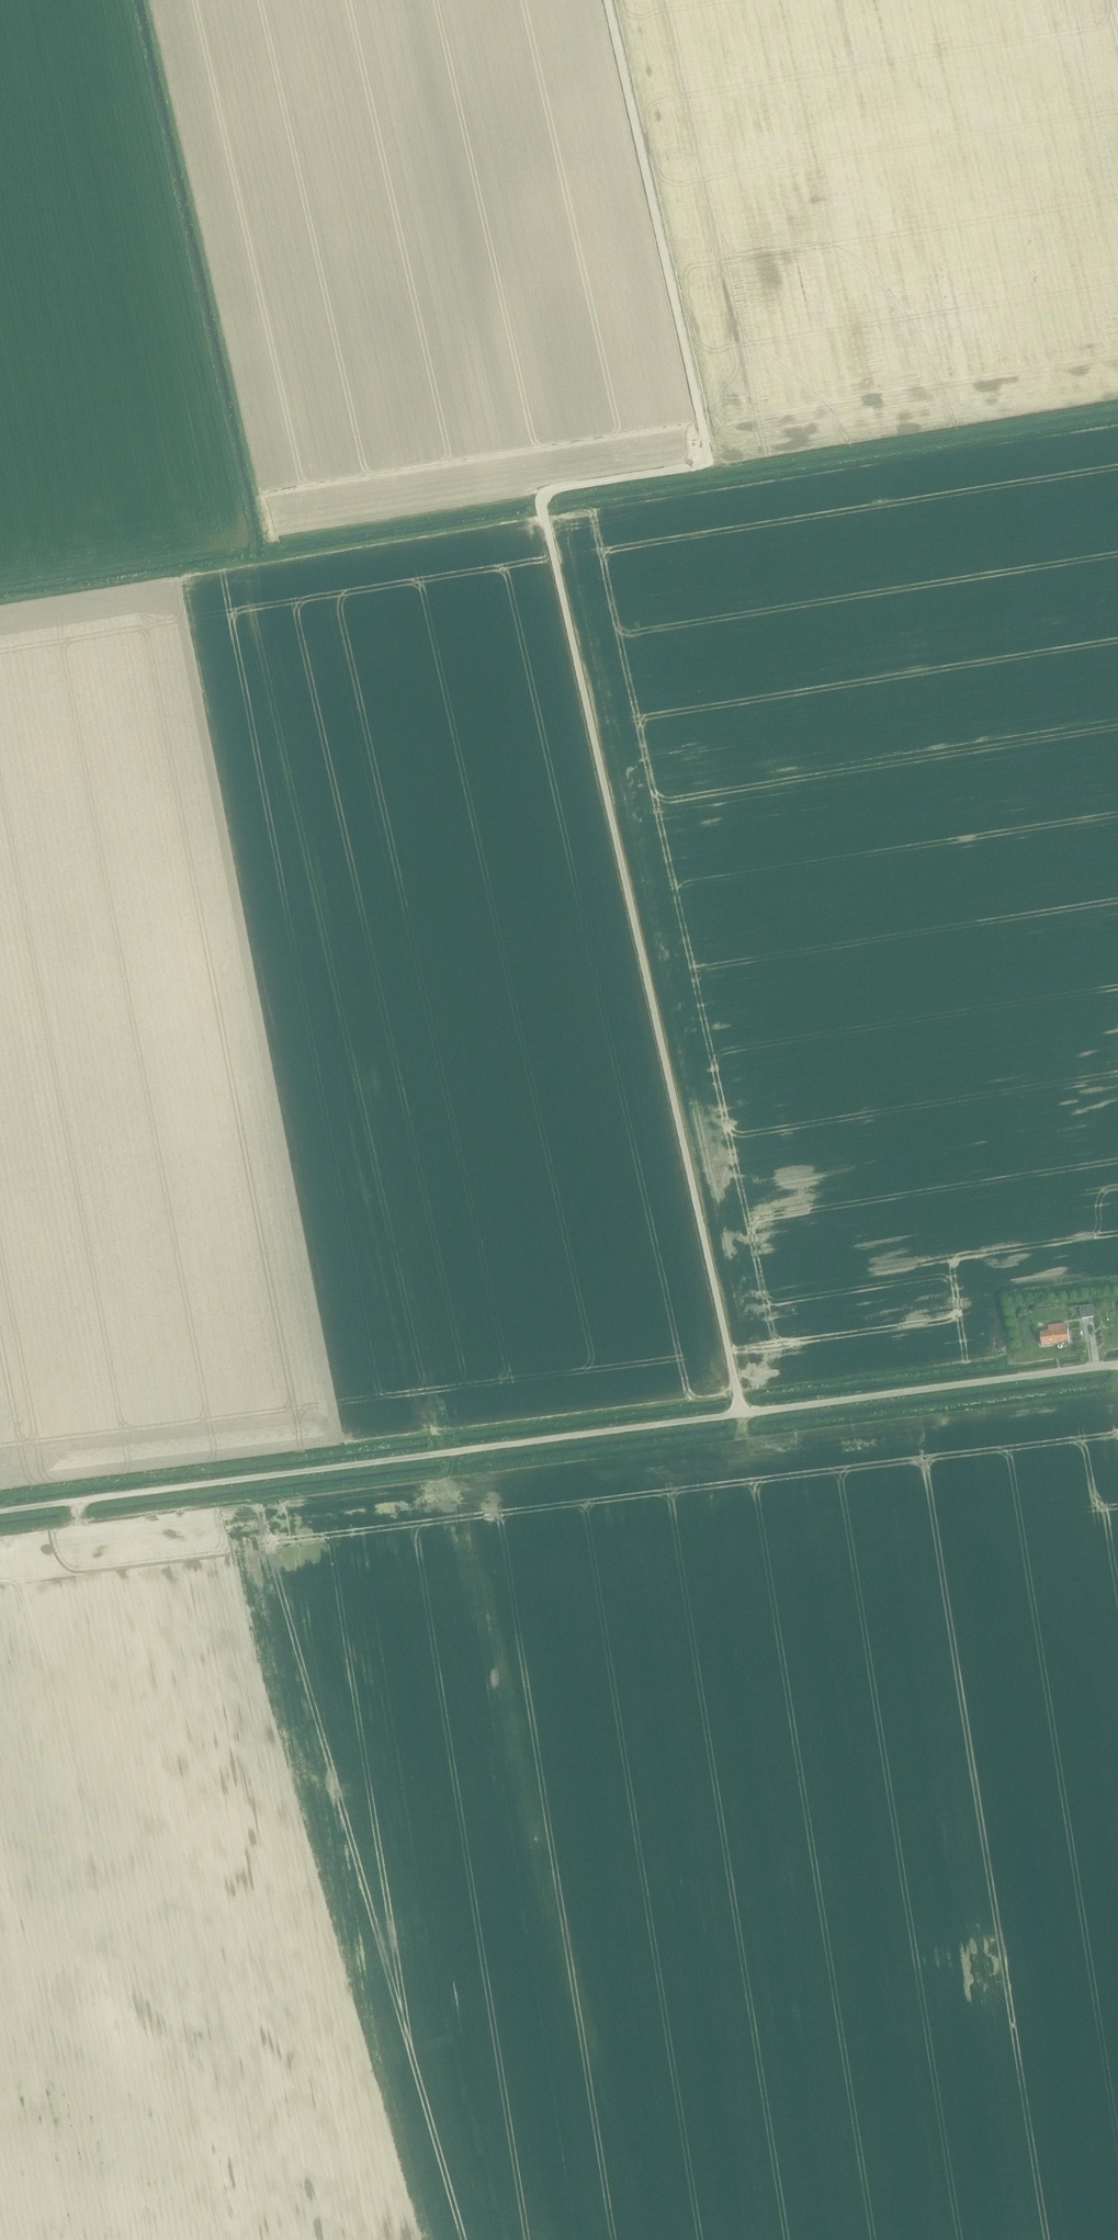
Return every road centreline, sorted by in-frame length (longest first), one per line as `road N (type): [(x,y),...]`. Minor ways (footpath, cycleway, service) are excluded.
road 1 (track): [(544,520),(184,578),(346,1439),(736,1390)]
road 2 (track): [(741,1413),(542,512),(549,492),(684,468),(706,453),(607,0)]
road 3 (track): [(542,498),(268,539),(147,0)]
road 4 (track): [(0,1511),(741,1413)]
road 5 (unclassified): [(741,1413),(1117,1364)]

